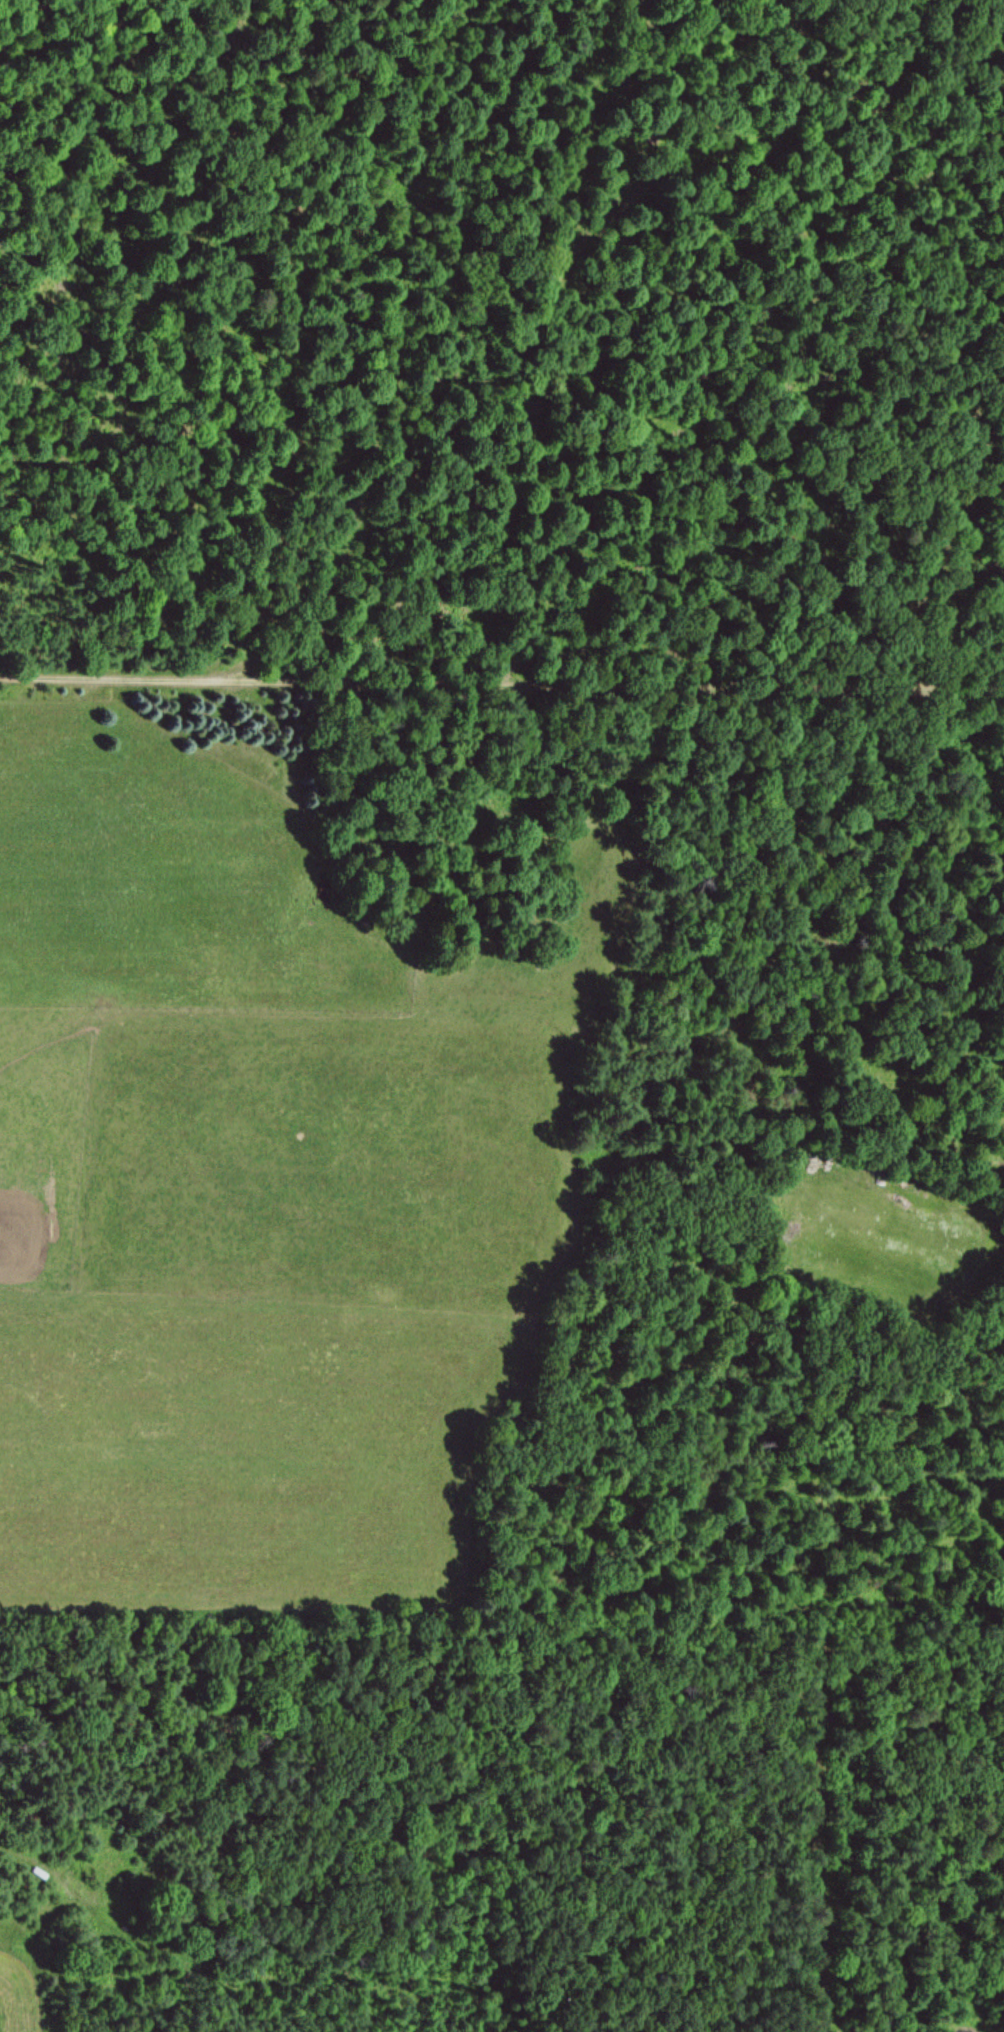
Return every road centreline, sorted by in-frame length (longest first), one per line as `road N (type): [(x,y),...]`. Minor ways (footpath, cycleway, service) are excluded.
road 1 (residential): [(0,684),(1003,698)]

